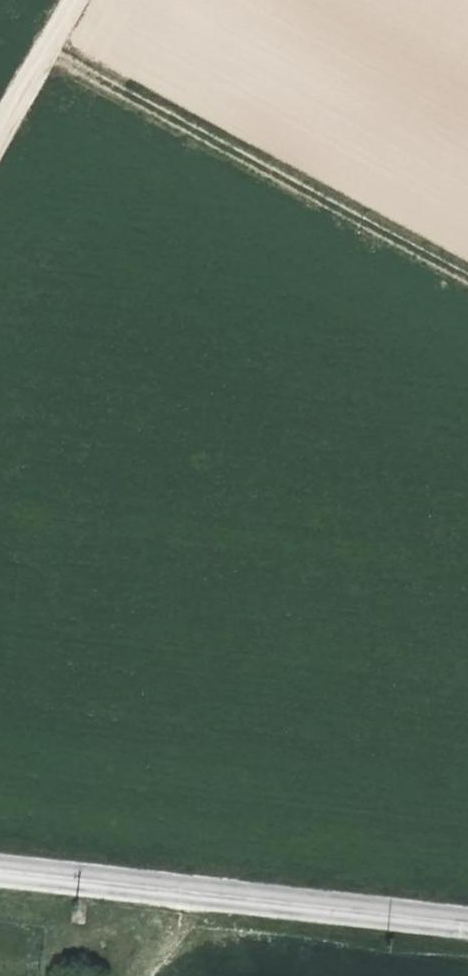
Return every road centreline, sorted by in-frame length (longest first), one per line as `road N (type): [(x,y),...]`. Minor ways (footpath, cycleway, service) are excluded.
road 1 (track): [(467,280),(52,57),(84,0)]
road 2 (tertiary): [(187,889),(467,920)]
road 3 (tertiary): [(0,868),(187,889)]

